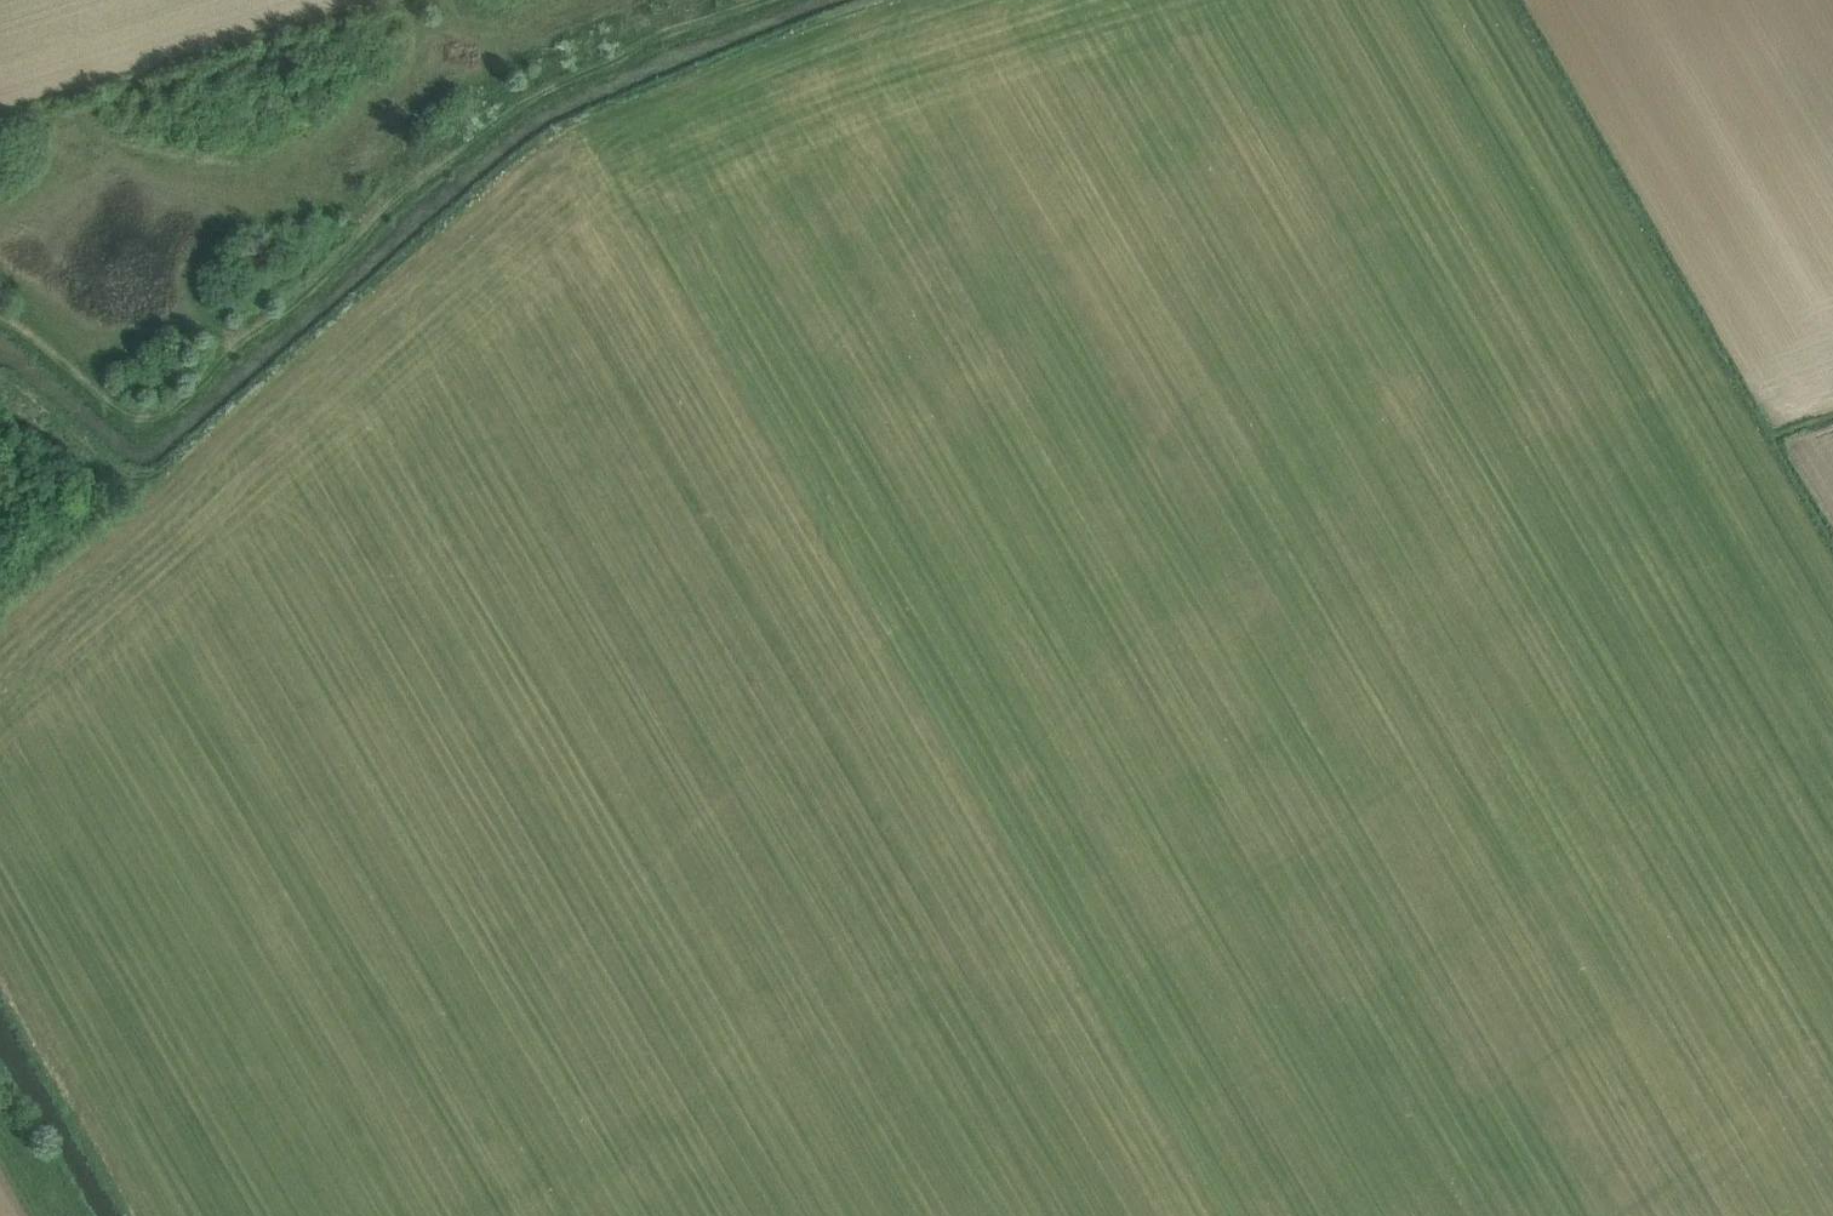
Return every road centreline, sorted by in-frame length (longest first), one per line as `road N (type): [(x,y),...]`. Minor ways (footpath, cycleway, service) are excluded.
road 1 (track): [(763,0),(513,107),(152,427),(124,423),(0,324)]

